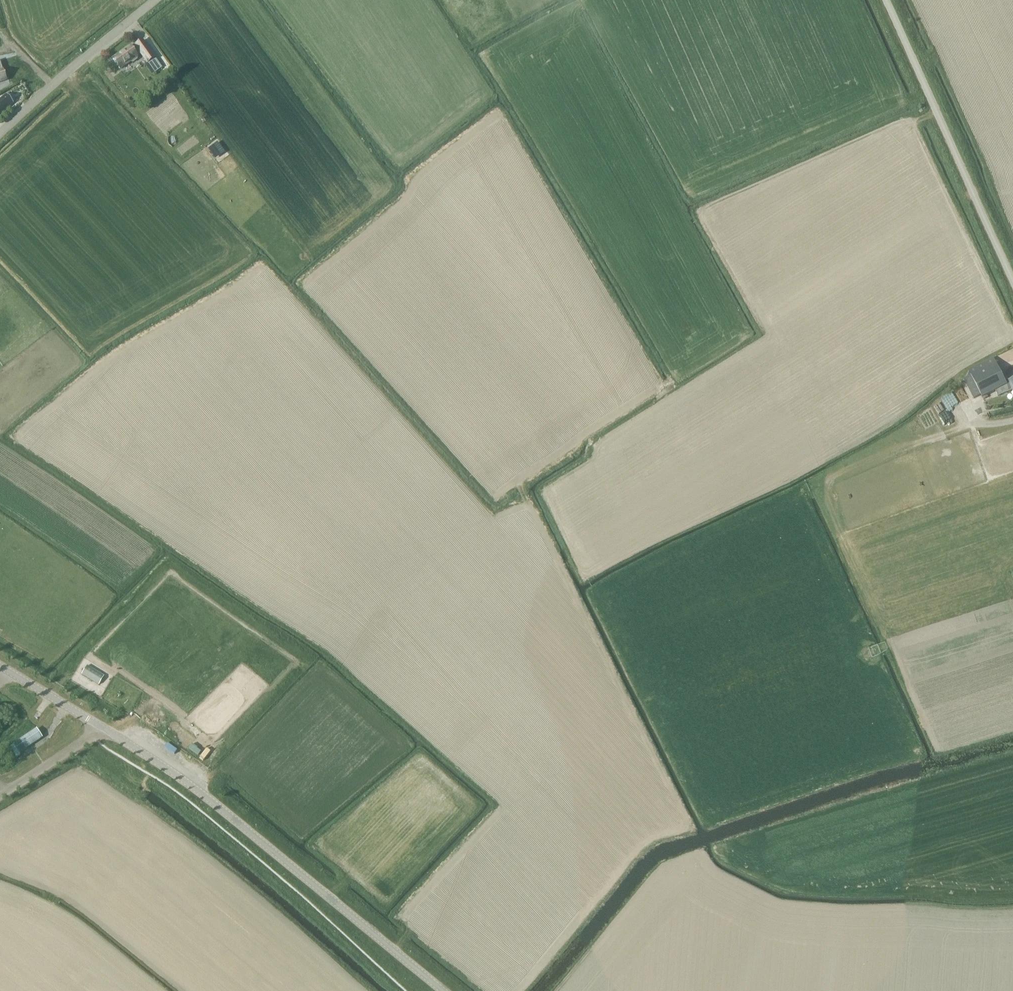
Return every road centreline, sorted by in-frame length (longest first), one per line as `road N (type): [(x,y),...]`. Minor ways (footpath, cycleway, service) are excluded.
road 1 (tertiary): [(443,990),(212,801),(103,729)]
road 2 (unclassified): [(1012,281),(885,0)]
road 3 (unclassified): [(0,134),(155,0)]
road 4 (unclassified): [(103,729),(0,794)]
road 5 (tertiary): [(103,729),(0,666)]

